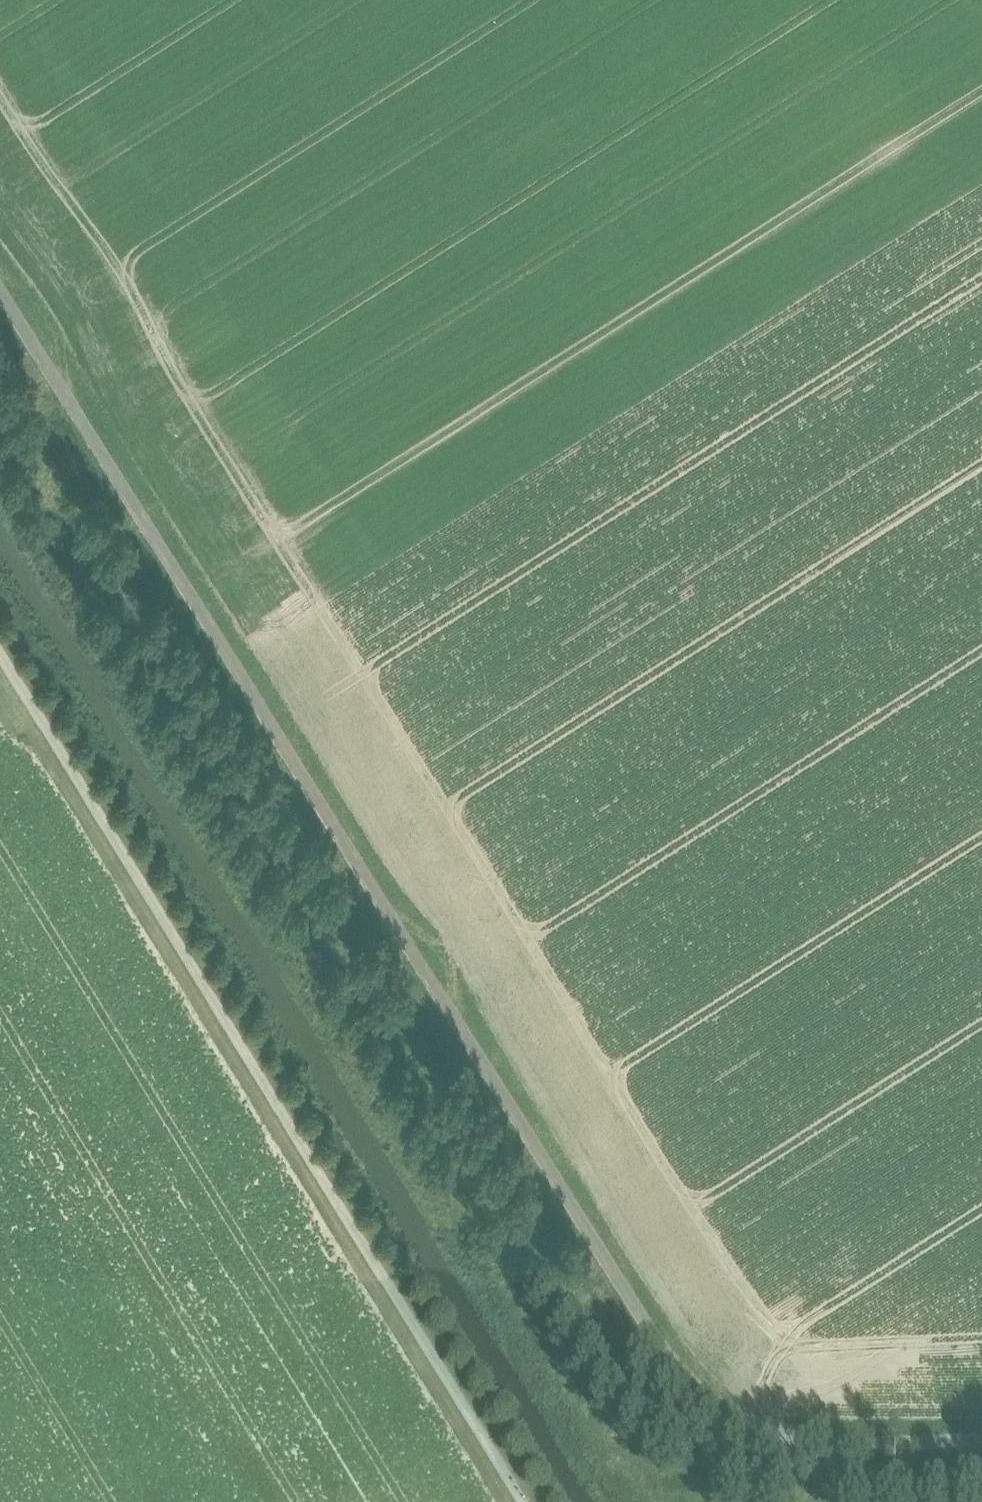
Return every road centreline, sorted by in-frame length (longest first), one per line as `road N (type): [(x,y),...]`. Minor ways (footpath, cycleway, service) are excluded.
road 1 (unclassified): [(981,1437),(794,1441),(740,1422),(695,1386),(0,288)]
road 2 (unclassified): [(521,1501),(0,653)]

